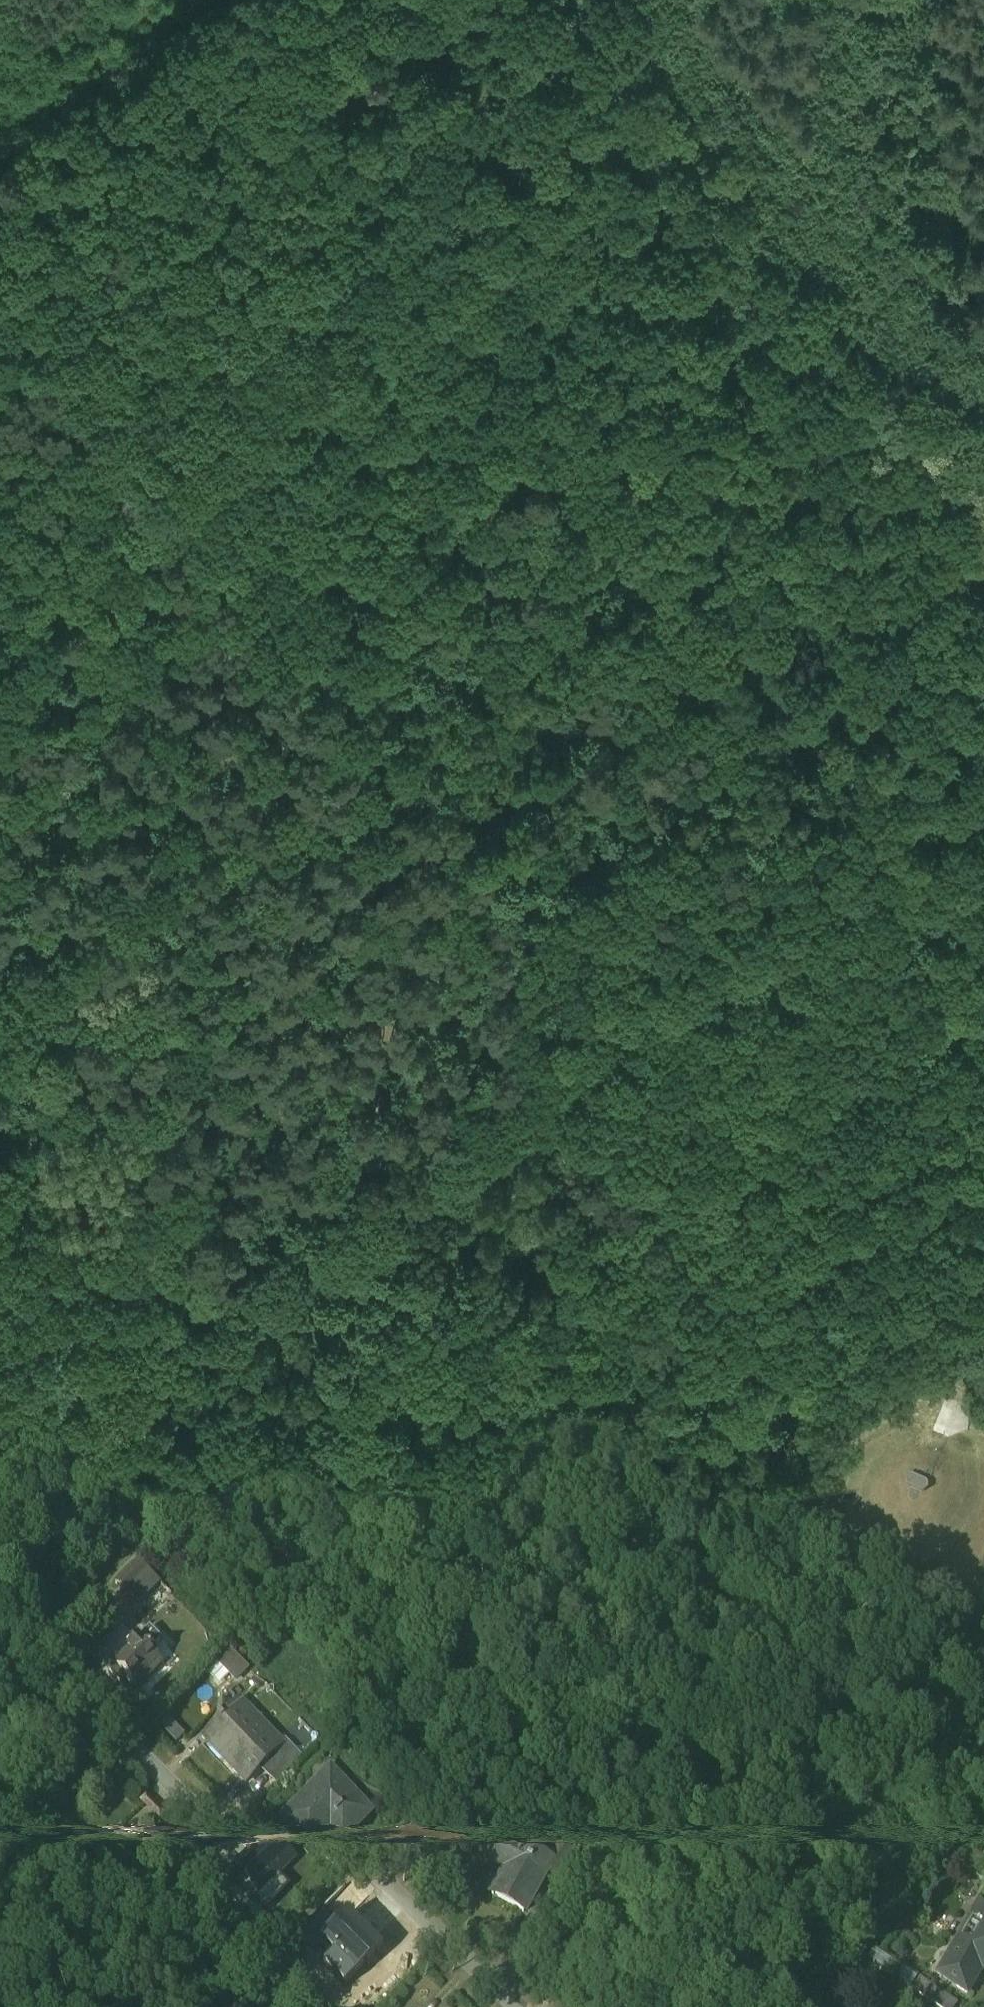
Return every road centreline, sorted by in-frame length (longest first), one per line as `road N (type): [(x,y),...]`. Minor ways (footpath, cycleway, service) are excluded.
road 1 (residential): [(404,2006),(0,1625)]

